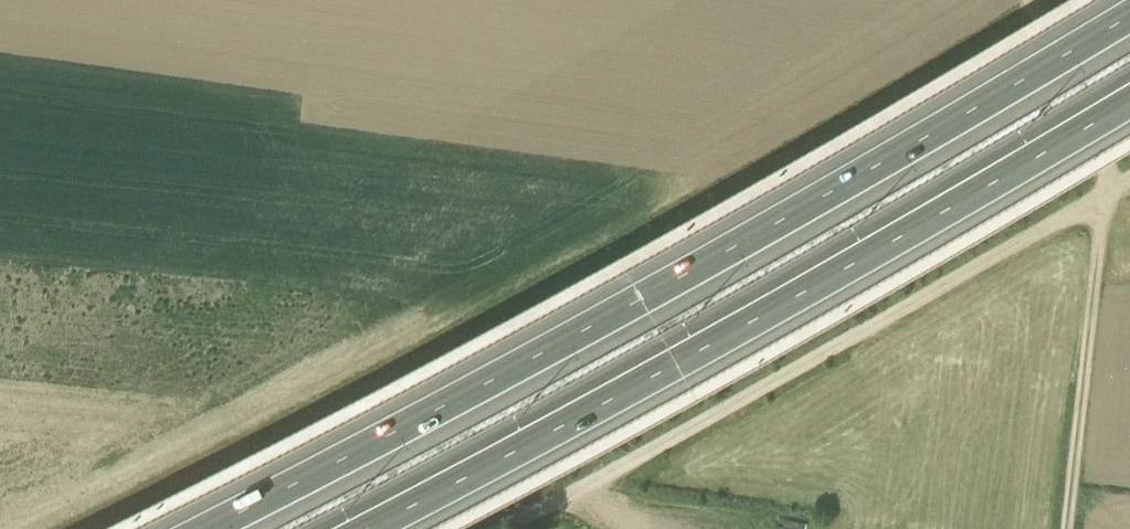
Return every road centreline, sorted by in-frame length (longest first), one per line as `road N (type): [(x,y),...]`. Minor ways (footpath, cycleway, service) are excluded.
road 1 (motorway): [(1121,0),(751,218),(160,528)]
road 2 (motorway): [(325,528),(641,363),(1129,82)]
road 3 (track): [(492,528),(1102,189),(1101,149),(1026,0)]
road 4 (track): [(1065,528),(1102,189),(1129,172)]

